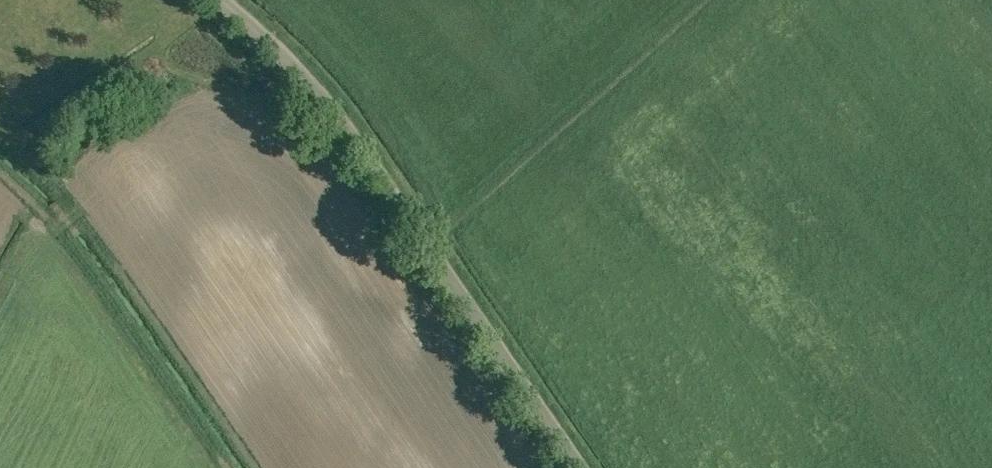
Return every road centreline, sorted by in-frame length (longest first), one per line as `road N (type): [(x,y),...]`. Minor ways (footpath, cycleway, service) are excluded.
road 1 (unclassified): [(577,467),(331,110),(218,0)]

